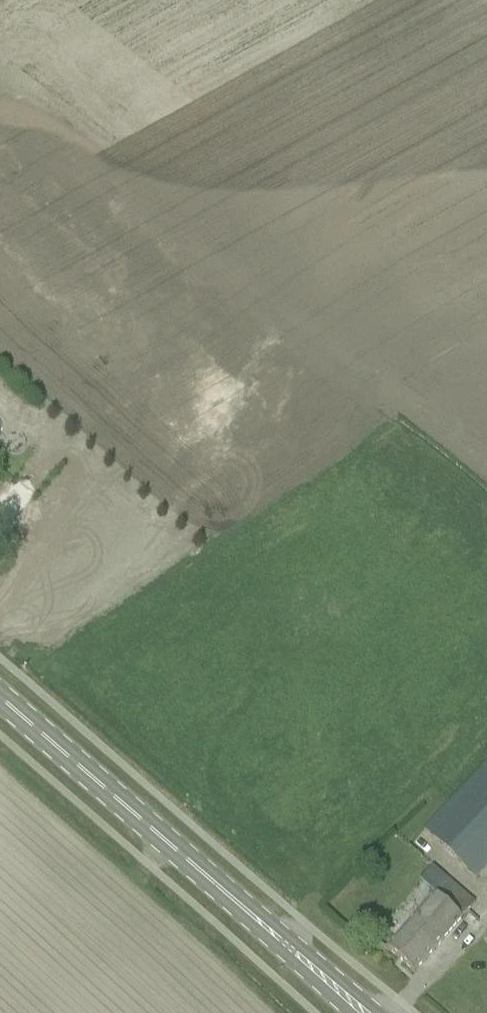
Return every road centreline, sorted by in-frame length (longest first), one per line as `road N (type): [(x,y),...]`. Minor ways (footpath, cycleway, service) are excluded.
road 1 (primary): [(362,1012),(0,696)]

